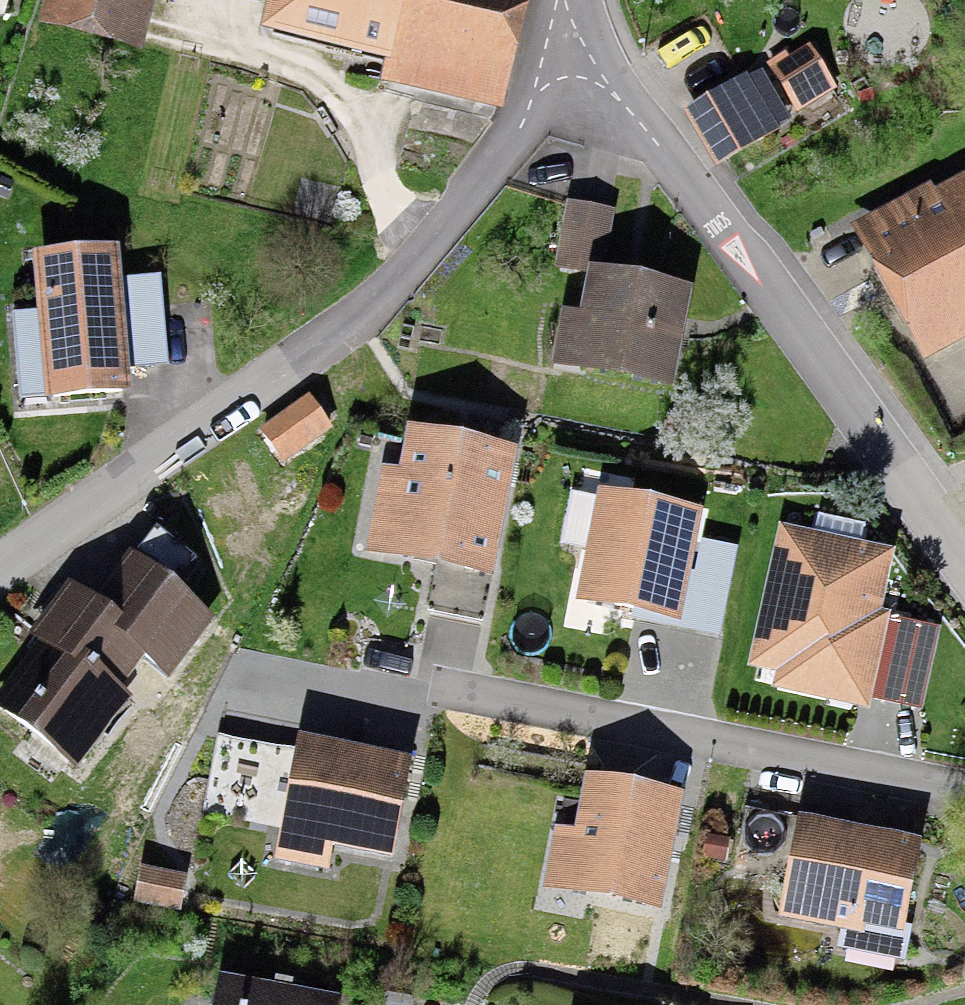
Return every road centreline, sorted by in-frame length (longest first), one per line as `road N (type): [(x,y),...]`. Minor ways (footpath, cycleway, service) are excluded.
road 1 (residential): [(558,50),(521,125),(413,259),(353,319),(0,564)]
road 2 (residential): [(558,50),(630,110),(964,568)]
road 3 (residential): [(431,687),(964,788)]

